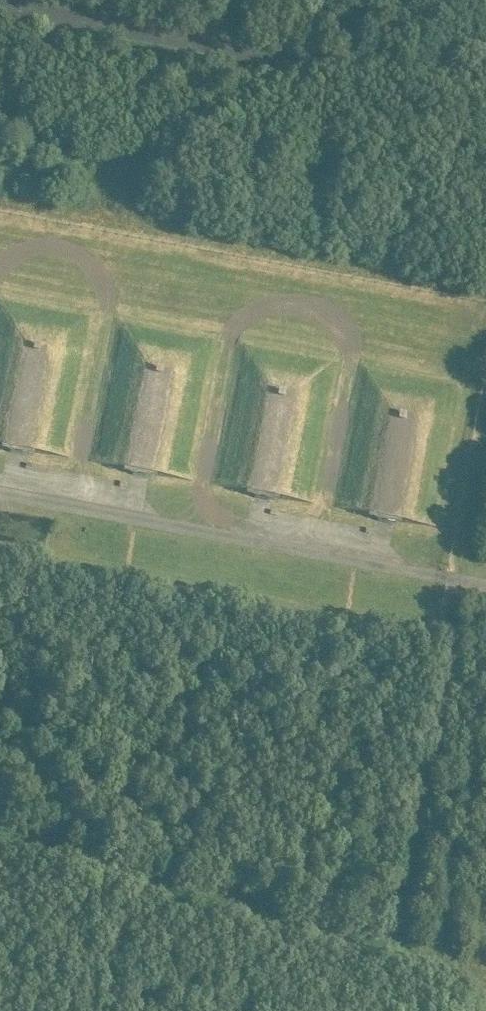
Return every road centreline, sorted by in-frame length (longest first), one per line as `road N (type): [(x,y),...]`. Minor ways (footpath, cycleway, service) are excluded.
road 1 (unclassified): [(485,581),(0,489)]
road 2 (unclassified): [(0,5),(485,89)]

